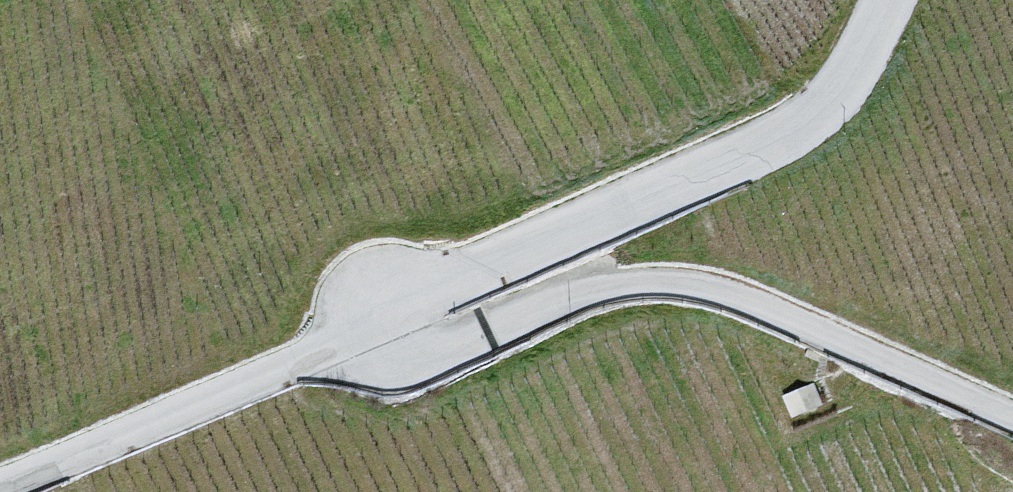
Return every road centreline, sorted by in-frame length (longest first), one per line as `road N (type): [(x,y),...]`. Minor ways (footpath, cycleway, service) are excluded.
road 1 (unclassified): [(1012,416),(760,318),(628,285),(419,364),(355,337)]
road 2 (unclassified): [(873,0),(844,70),(795,122),(722,167),(355,337)]
road 3 (unclassified): [(355,337),(0,486)]

